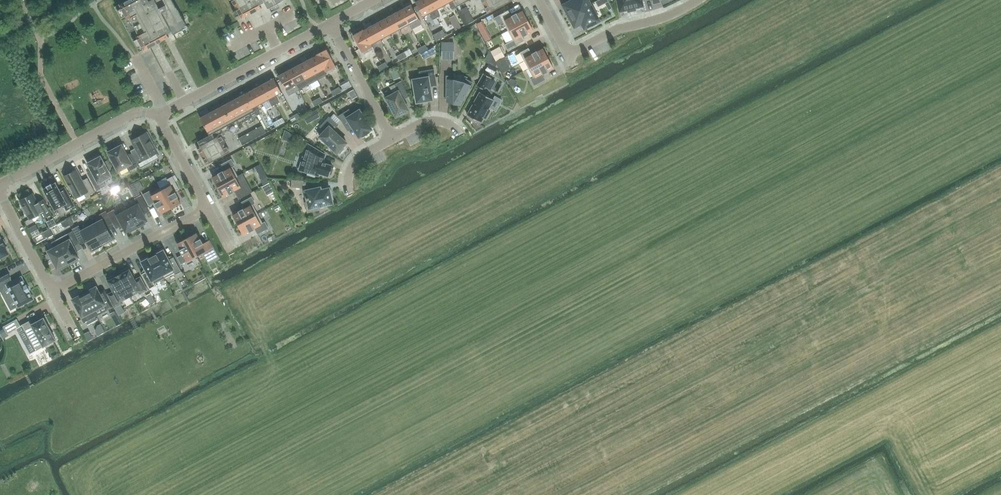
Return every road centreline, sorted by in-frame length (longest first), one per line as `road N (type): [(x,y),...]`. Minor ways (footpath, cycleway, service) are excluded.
road 1 (residential): [(699,0),(568,55),(540,0)]
road 2 (residential): [(330,24),(161,115)]
road 3 (residential): [(161,115),(138,114),(0,186)]
road 4 (residential): [(209,209),(54,292)]
road 5 (residential): [(330,24),(393,139)]

